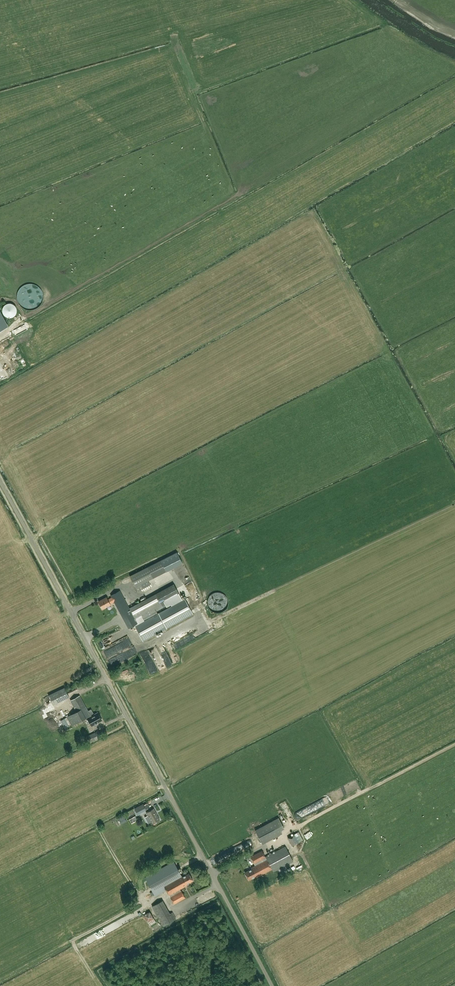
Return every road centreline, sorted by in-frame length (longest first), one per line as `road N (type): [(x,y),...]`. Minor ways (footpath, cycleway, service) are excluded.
road 1 (unclassified): [(273,985),(0,482)]

